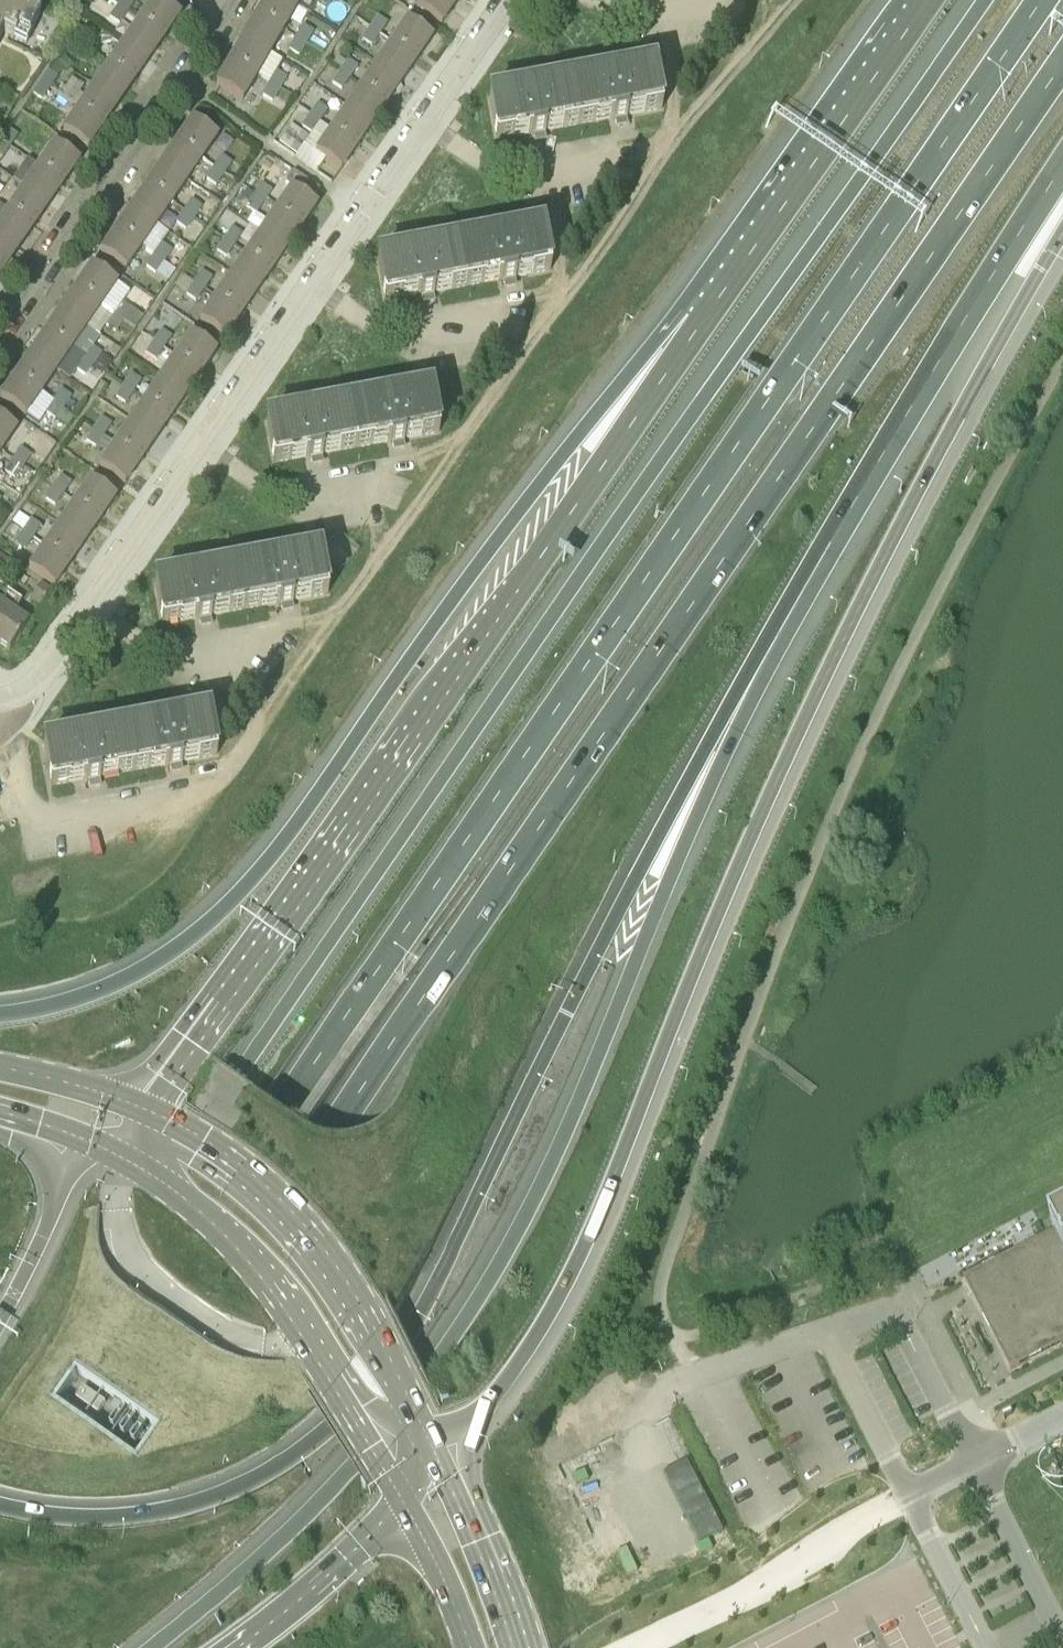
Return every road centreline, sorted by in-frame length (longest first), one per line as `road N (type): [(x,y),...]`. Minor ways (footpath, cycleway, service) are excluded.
road 1 (motorway): [(0,1631),(1062,64)]
road 2 (motorway): [(1042,0),(0,1515)]
road 3 (trunk): [(984,0),(84,1290),(0,1422)]
road 4 (trunk): [(441,1460),(542,1331),(581,1257),(791,751),(949,432),(1062,233)]
road 5 (trunk): [(0,1506),(87,1517),(186,1502),(268,1467),(350,1403),(415,1314),(648,852),(833,539)]
road 6 (trunk): [(149,1647),(310,1509),(383,1430),(480,1295),(530,1204),(833,539)]
road 7 (trunk): [(706,313),(649,351),(578,438),(248,883),(136,974),(58,1005),(0,1014)]
road 8 (trunk): [(706,313),(142,1111)]
road 9 (residential): [(512,0),(36,685),(0,702)]
road 10 (primary): [(98,1148),(175,1194),(256,1275),(404,1502)]
road 11 (primary): [(441,1460),(358,1302),(291,1213),(203,1143),(142,1111)]
road 12 (trunk): [(833,539),(1062,165)]
road 13 (unclassified): [(973,1462),(904,1325),(892,1316),(826,1334),(909,1495)]
road 14 (residential): [(0,335),(223,0)]
road 15 (trunk): [(925,0),(706,313)]
road 16 (trunk): [(239,1647),(345,1563),(404,1502)]
road 17 (secondary): [(515,1647),(441,1460)]
road 18 (trunk): [(98,1148),(69,1180),(0,1321)]
road 19 (unclassified): [(1052,1618),(973,1462)]
road 20 (unclassified): [(909,1495),(986,1647)]
road 21 (secondary): [(404,1502),(470,1647)]
road 22 (primary): [(142,1111),(0,1066)]

